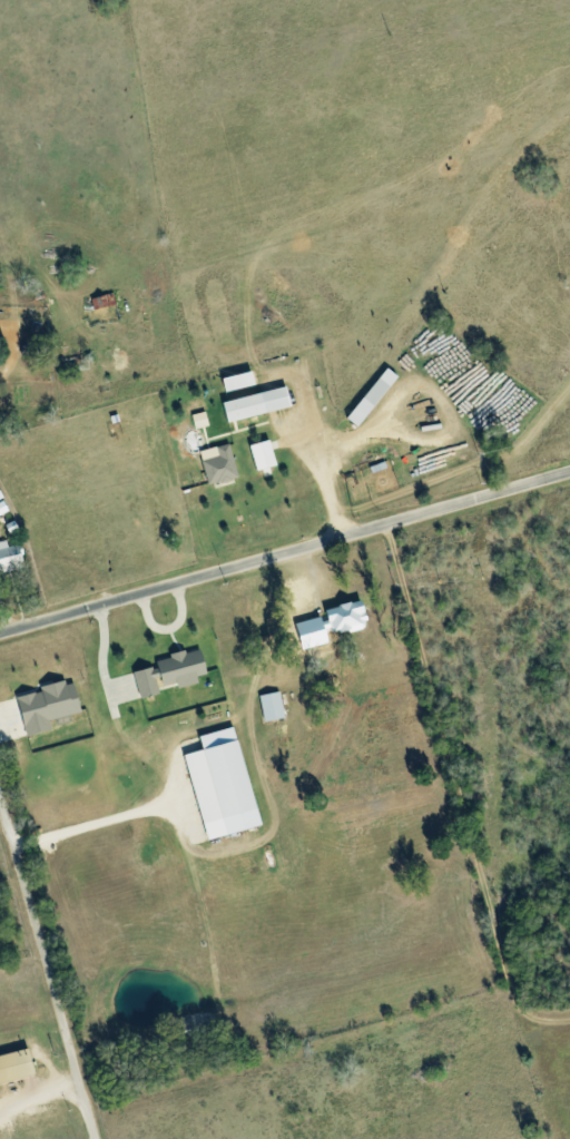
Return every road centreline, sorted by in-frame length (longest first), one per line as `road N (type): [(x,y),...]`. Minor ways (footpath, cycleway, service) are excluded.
road 1 (residential): [(0,633),(569,473)]
road 2 (residential): [(389,526),(443,757),(513,998),(538,1022),(569,1021)]
road 3 (residential): [(93,1138),(0,798)]

